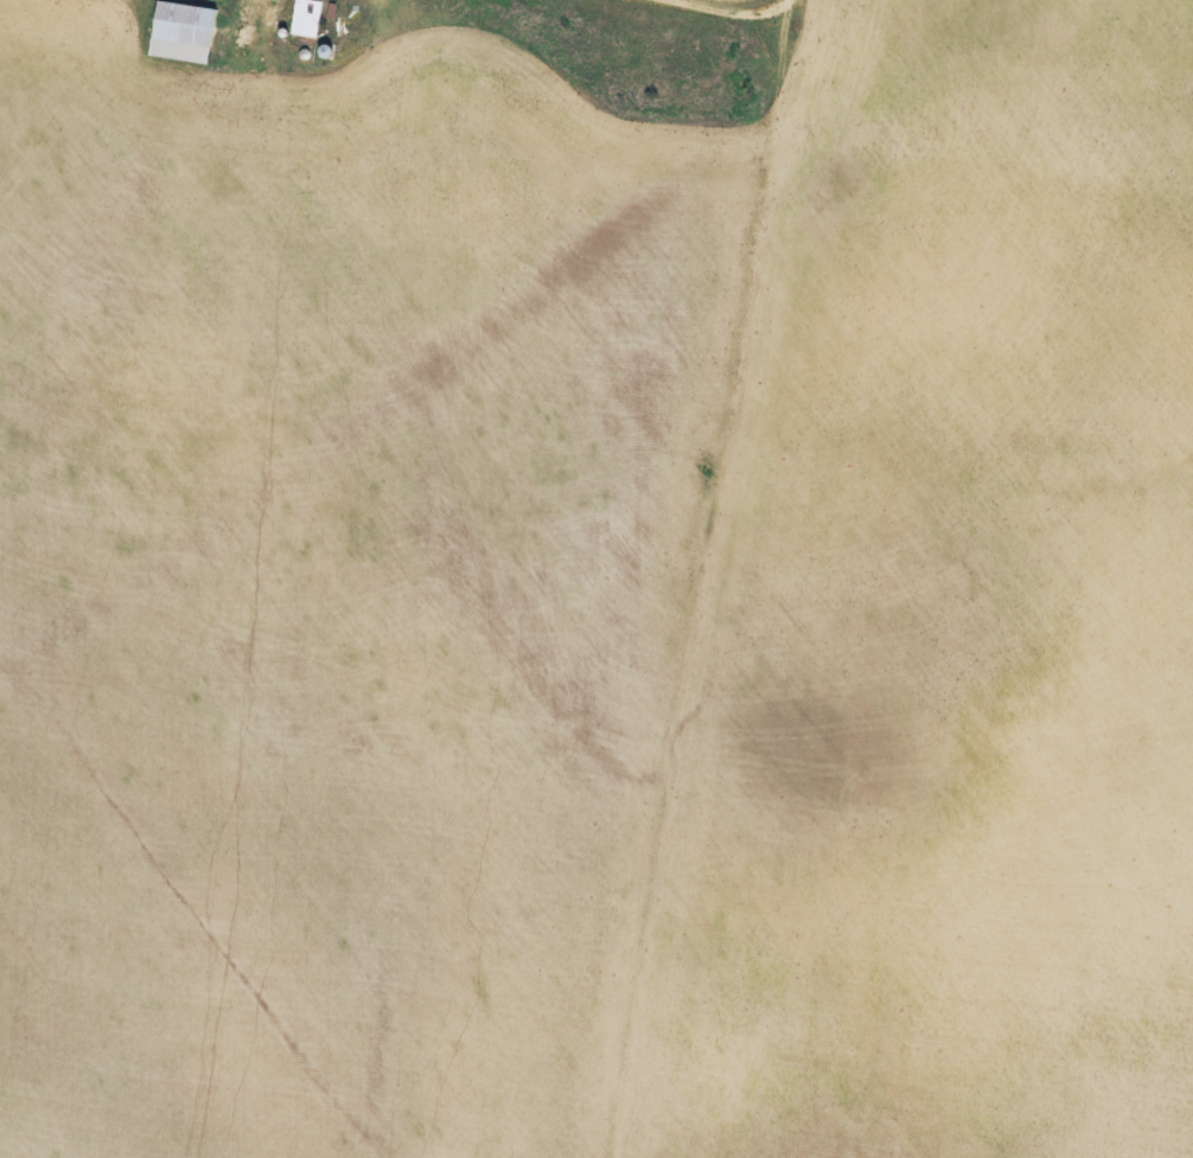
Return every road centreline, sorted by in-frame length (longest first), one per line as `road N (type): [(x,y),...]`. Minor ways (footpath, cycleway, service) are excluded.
road 1 (residential): [(609,1157),(779,0)]

